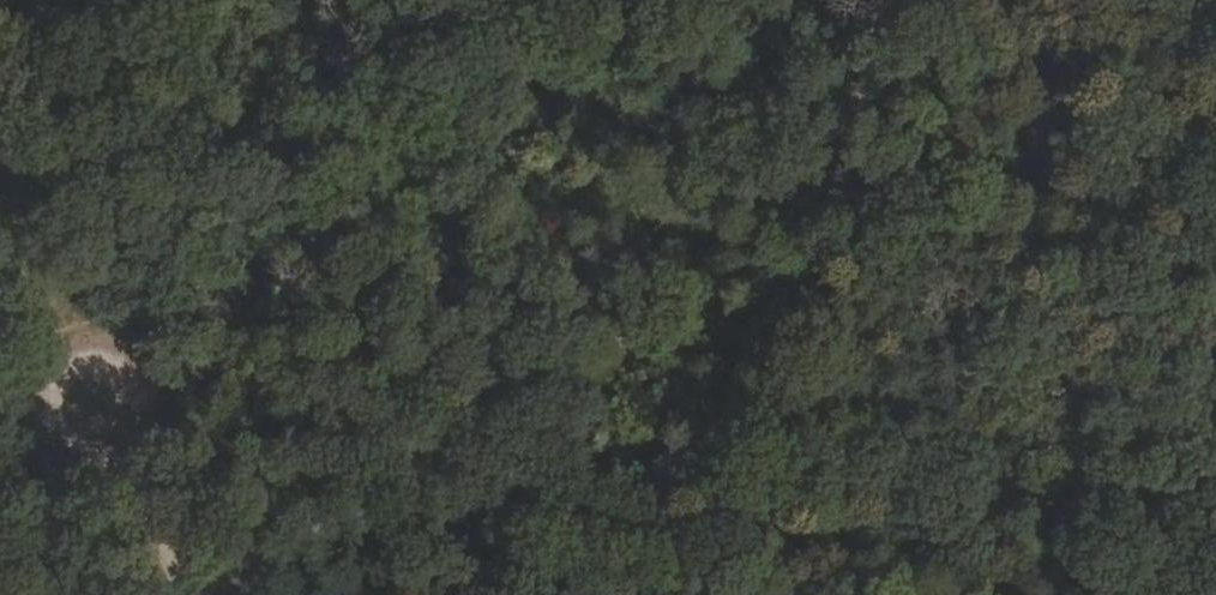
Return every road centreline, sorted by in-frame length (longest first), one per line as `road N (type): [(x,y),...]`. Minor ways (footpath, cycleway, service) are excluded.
road 1 (track): [(201,594),(428,454),(639,340),(748,253),(867,98),(916,0)]
road 2 (track): [(1023,0),(1044,317),(1099,594)]
road 3 (track): [(120,479),(151,447),(154,400),(123,361),(70,356),(50,366),(27,397),(30,448),(63,480),(108,484)]
road 4 (track): [(173,594),(120,479)]

